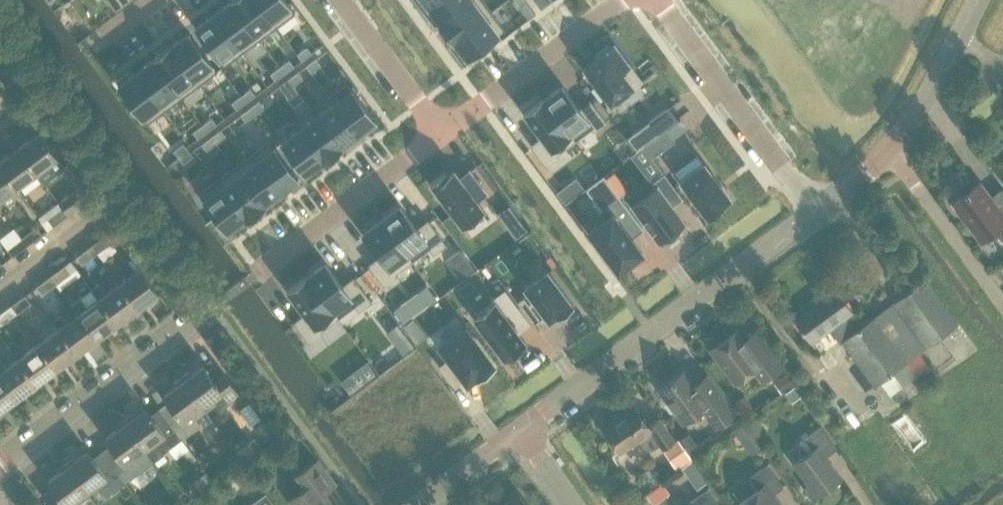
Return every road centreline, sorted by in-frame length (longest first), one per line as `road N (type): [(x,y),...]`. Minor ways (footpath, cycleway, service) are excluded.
road 1 (unclassified): [(524,431),(819,212)]
road 2 (residential): [(819,212),(661,0)]
road 3 (residential): [(0,459),(202,312)]
road 4 (residential): [(436,137),(255,276)]
road 5 (residential): [(618,0),(436,137)]
road 6 (residential): [(1002,301),(892,153)]
road 7 (residential): [(436,137),(338,0)]
road 8 (unclassified): [(892,153),(961,38)]
road 9 (unclassified): [(424,504),(524,431)]

